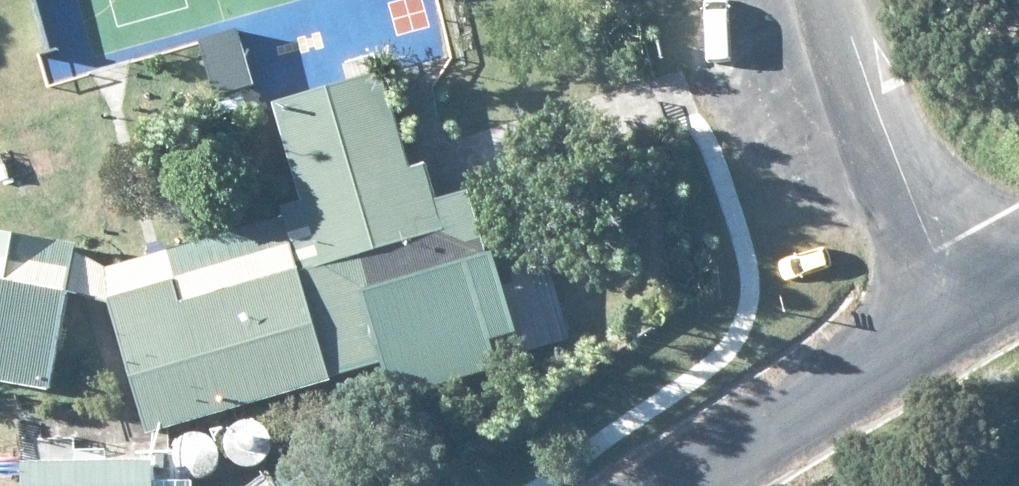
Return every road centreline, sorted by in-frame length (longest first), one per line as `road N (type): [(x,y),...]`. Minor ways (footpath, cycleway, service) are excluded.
road 1 (unclassified): [(971,299),(672,485)]
road 2 (unclassified): [(809,0),(821,46),(971,299)]

